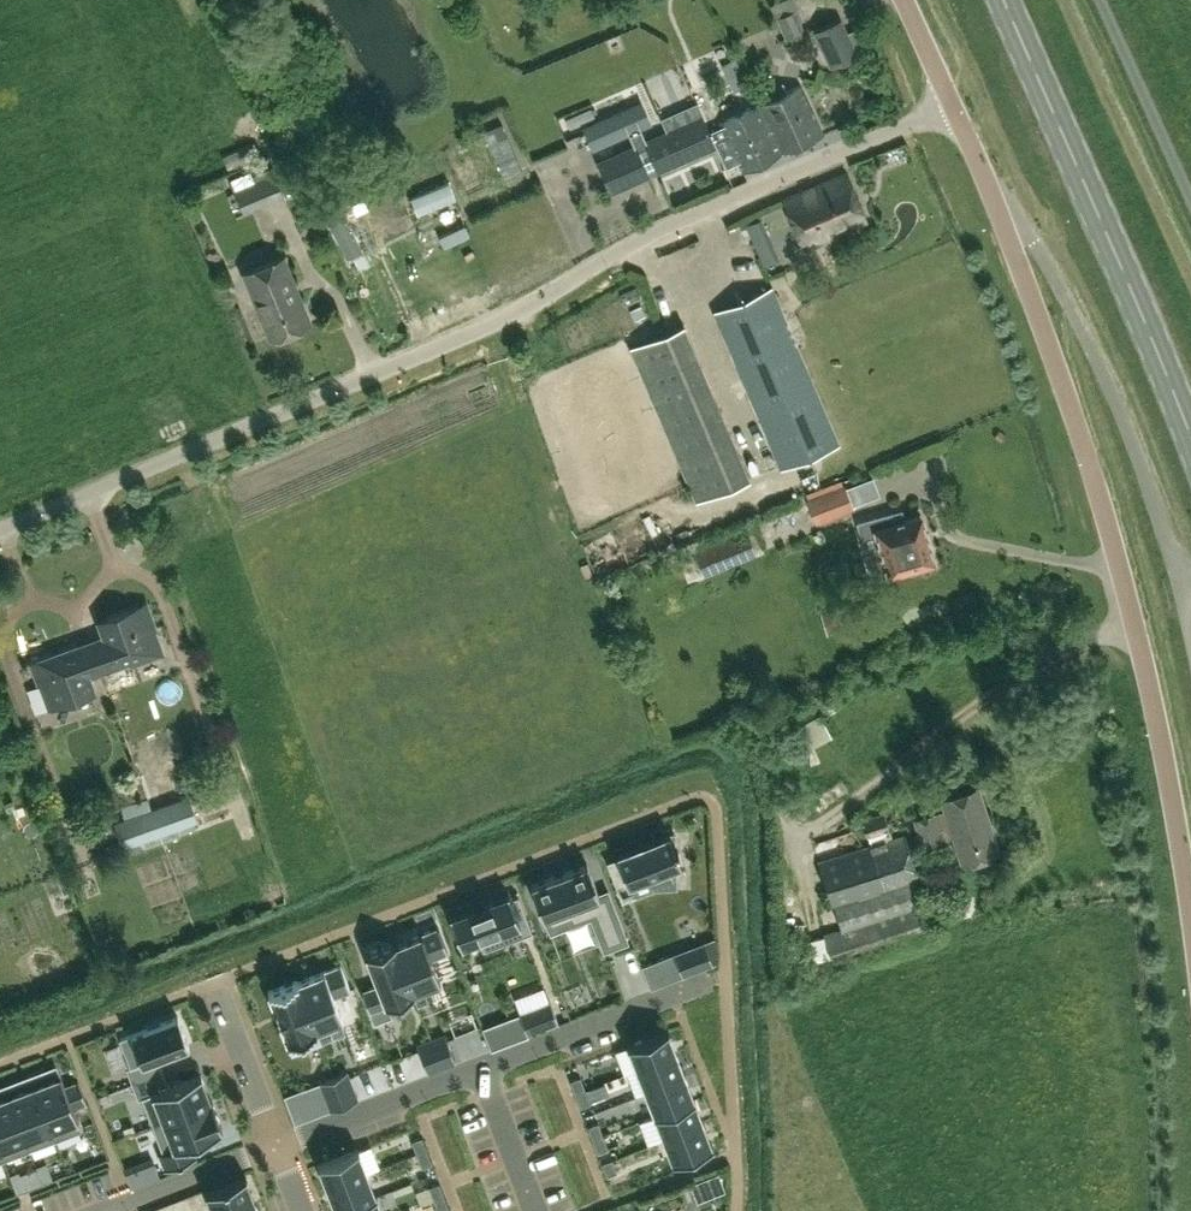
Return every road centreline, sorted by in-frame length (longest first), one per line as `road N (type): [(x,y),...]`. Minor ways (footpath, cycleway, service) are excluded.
road 1 (unclassified): [(0,531),(516,312),(674,223),(951,105)]
road 2 (unclassified): [(1190,916),(1118,563),(1077,424),(995,203)]
road 3 (secondary): [(1190,436),(1003,0)]
road 4 (residential): [(277,1147),(713,977)]
road 5 (unclassified): [(1179,586),(1106,382),(1029,238),(995,203)]
road 6 (unclassified): [(1100,0),(1190,197)]
road 7 (residential): [(277,1147),(215,983)]

